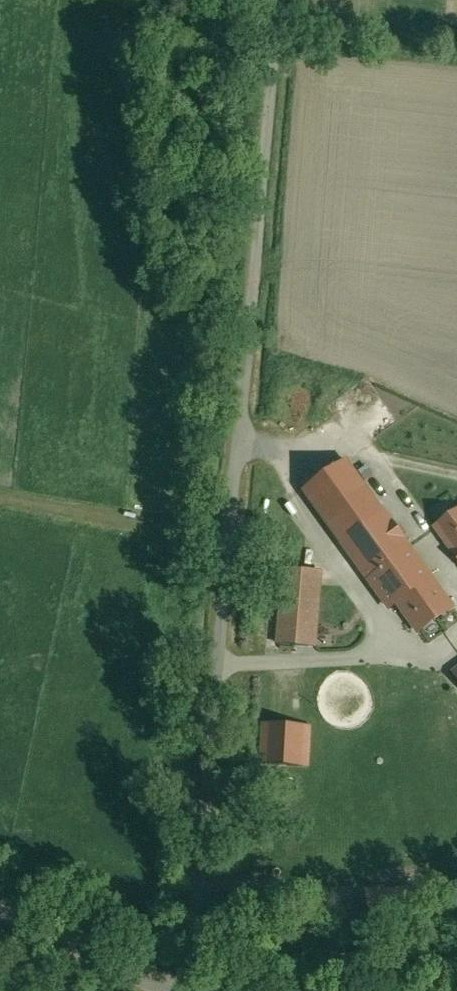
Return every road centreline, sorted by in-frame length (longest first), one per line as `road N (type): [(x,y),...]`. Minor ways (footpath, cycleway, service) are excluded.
road 1 (track): [(280,0),(190,990)]
road 2 (track): [(219,665),(361,656),(372,648),(362,593),(270,460),(239,445)]
road 3 (track): [(270,460),(327,443),(364,449),(456,582)]
road 4 (unclassified): [(0,915),(163,990)]

